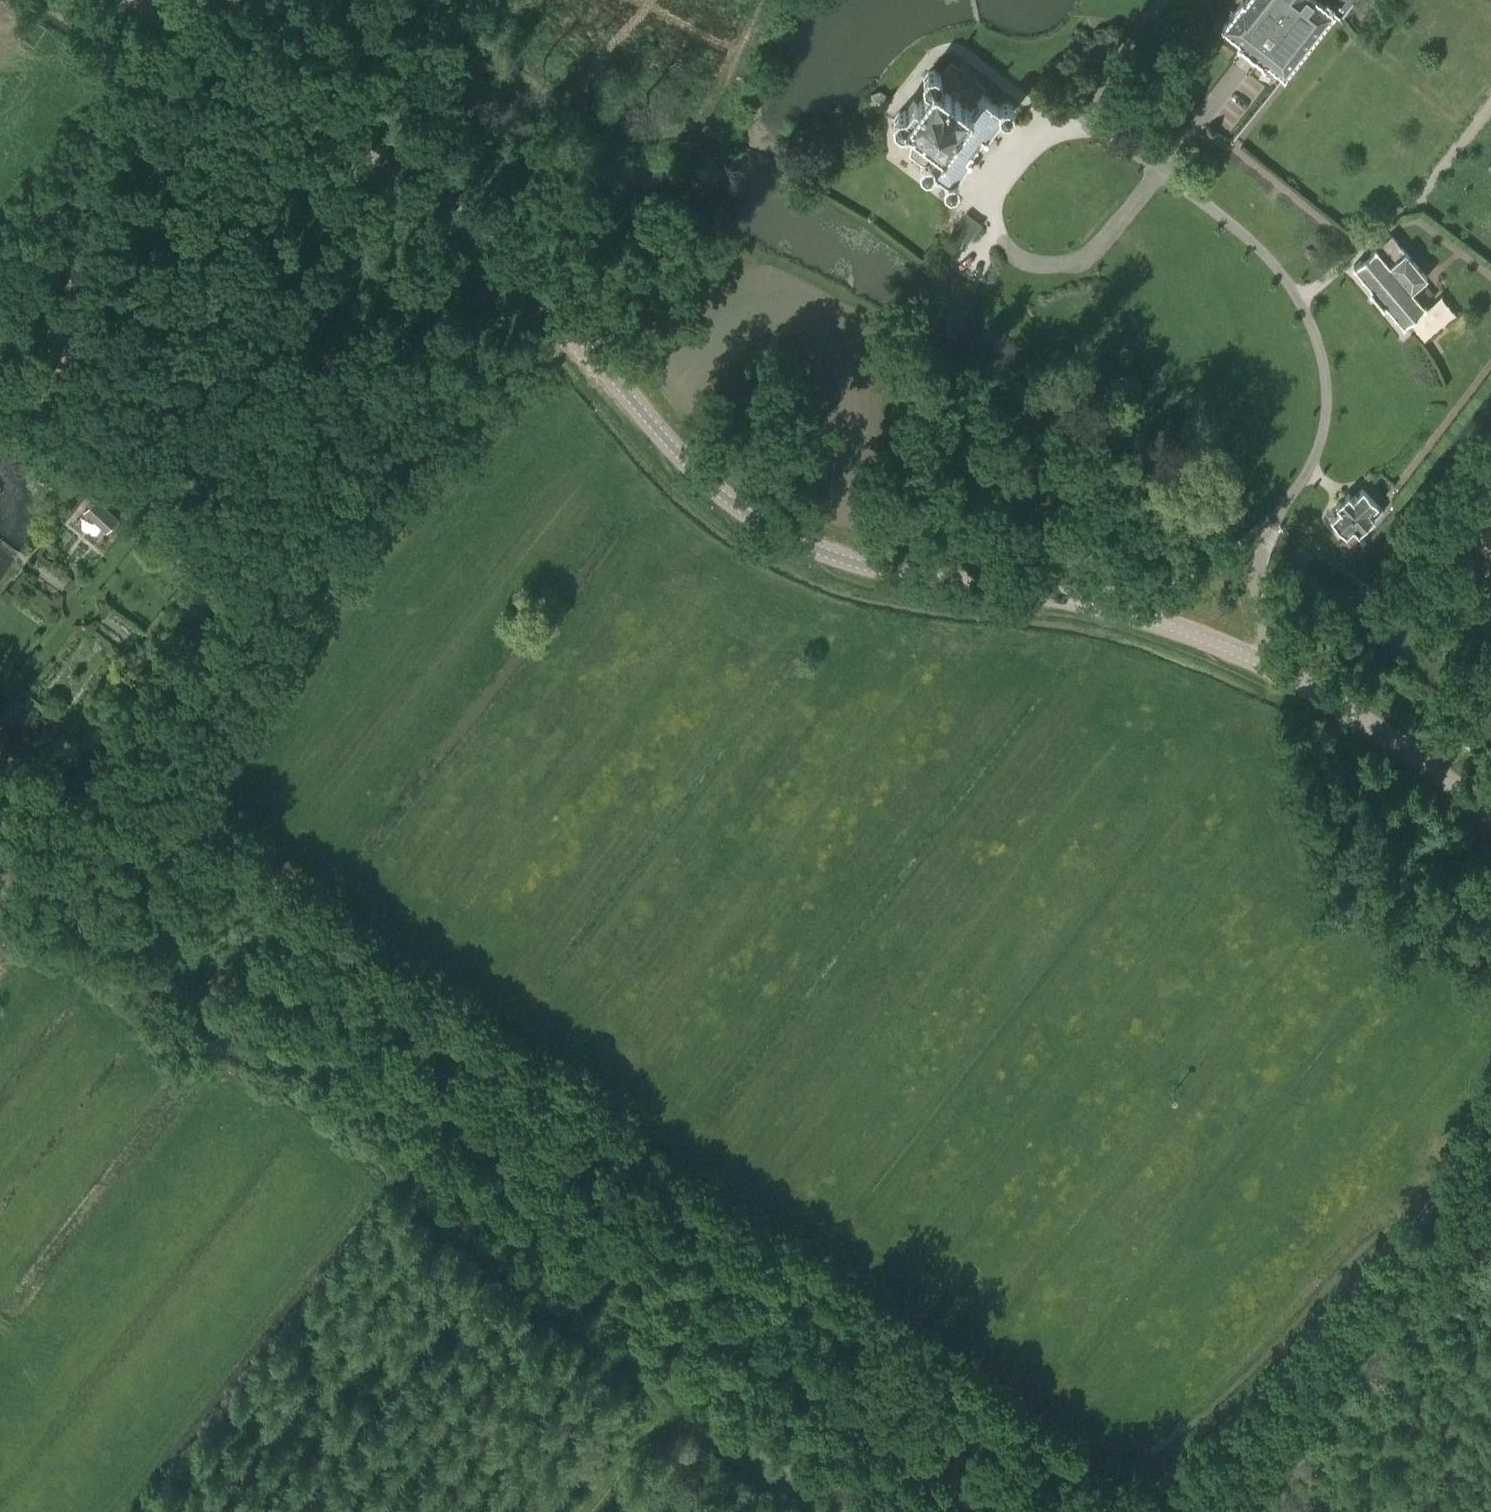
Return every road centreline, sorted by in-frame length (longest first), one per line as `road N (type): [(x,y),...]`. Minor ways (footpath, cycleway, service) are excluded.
road 1 (tertiary): [(1490,817),(1371,727),(1267,665),(1110,607),(892,573),(823,552),(728,502),(485,238),(141,0)]
road 2 (track): [(1165,1485),(1390,1252),(1452,1176),(1490,1100)]

